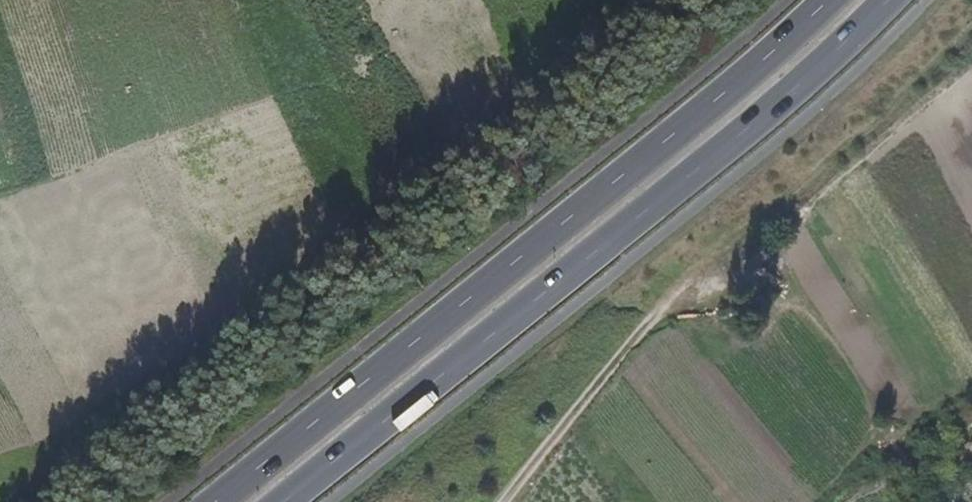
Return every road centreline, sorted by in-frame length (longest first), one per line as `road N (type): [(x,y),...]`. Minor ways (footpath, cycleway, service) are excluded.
road 1 (trunk): [(830,0),(219,501)]
road 2 (trunk): [(284,501),(725,151),(891,0)]
road 3 (track): [(500,501),(687,272),(971,31)]

